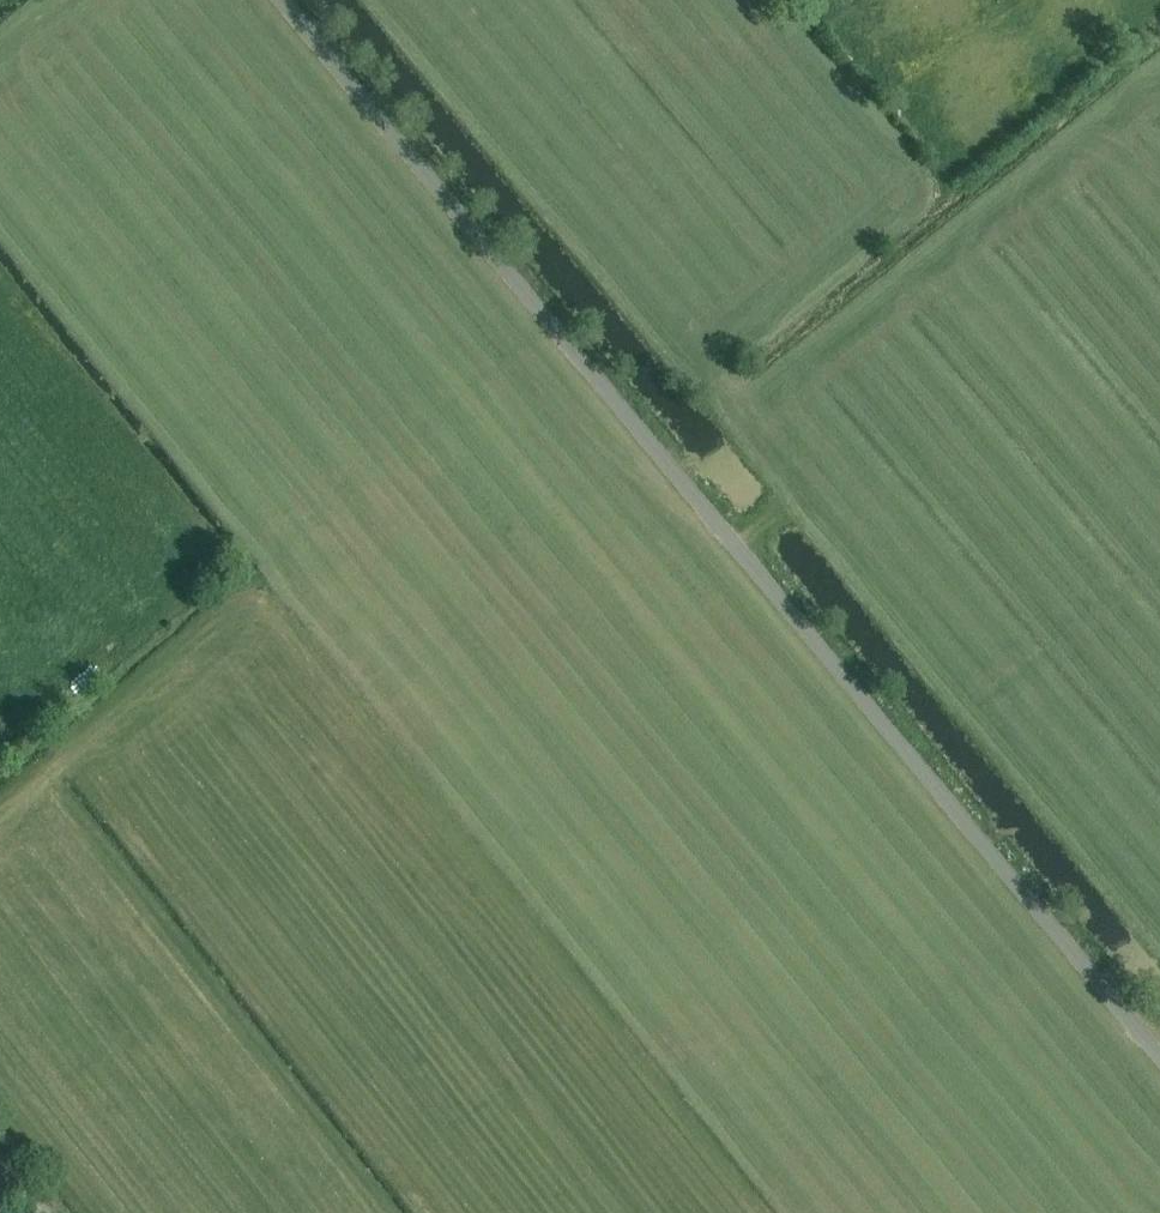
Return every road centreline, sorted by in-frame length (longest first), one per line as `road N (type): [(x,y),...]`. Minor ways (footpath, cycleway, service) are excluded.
road 1 (unclassified): [(1159,1062),(276,0)]

